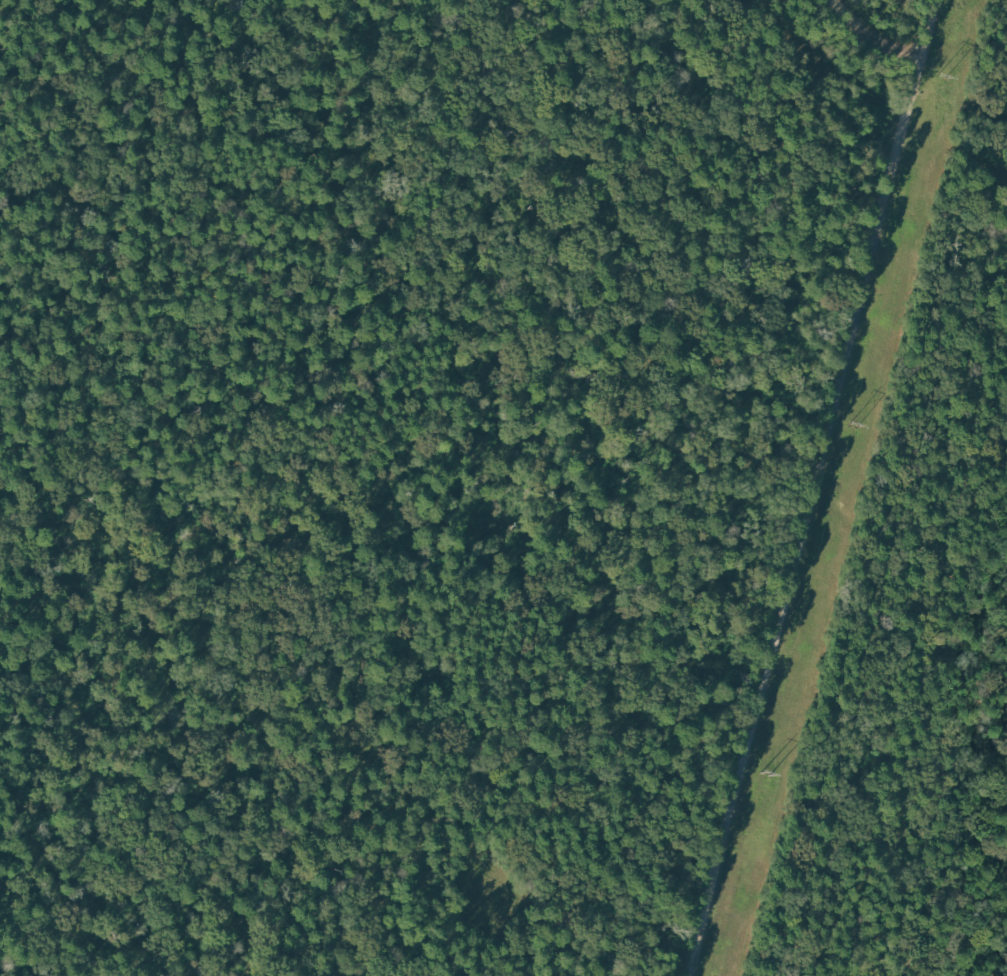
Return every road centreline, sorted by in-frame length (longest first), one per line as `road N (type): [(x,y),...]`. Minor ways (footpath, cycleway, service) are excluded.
road 1 (residential): [(693,975),(939,0)]
road 2 (residential): [(918,87),(829,0)]

